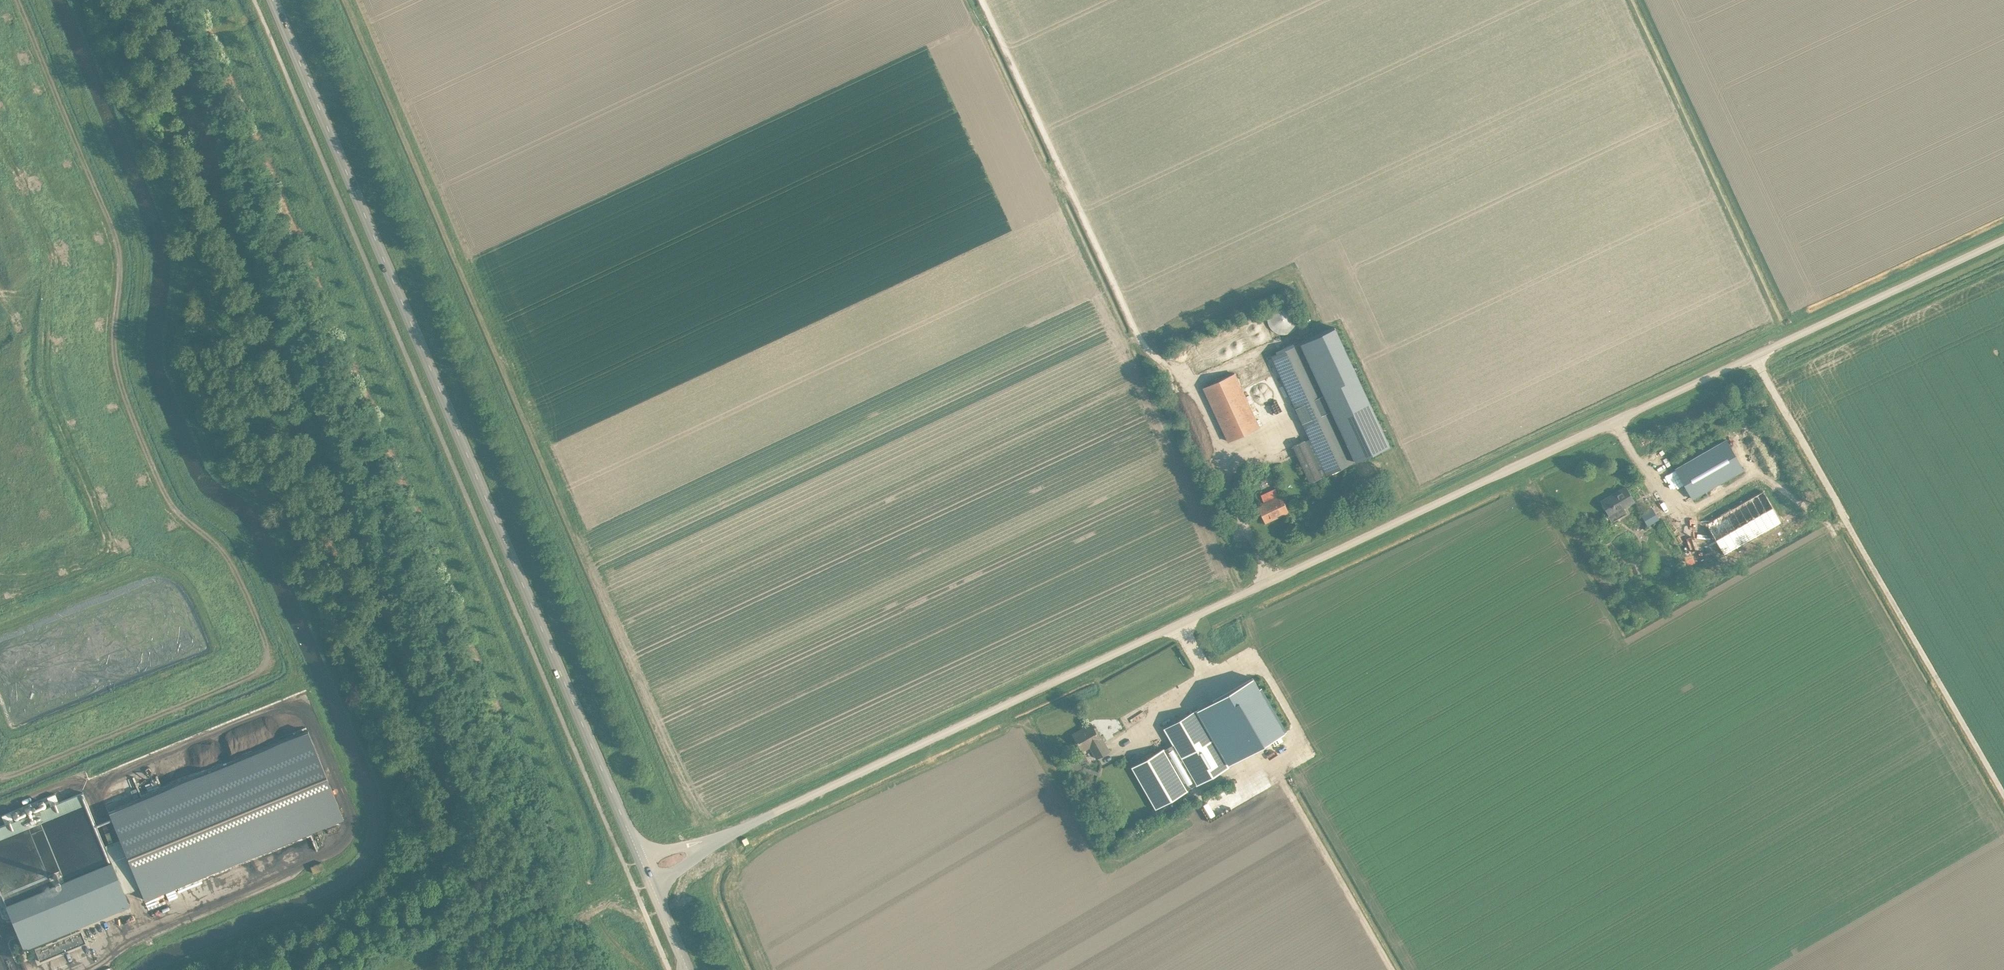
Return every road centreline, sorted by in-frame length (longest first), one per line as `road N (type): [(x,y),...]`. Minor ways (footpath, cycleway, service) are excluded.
road 1 (unclassified): [(704,845),(2003,240)]
road 2 (tertiary): [(640,860),(273,0)]

